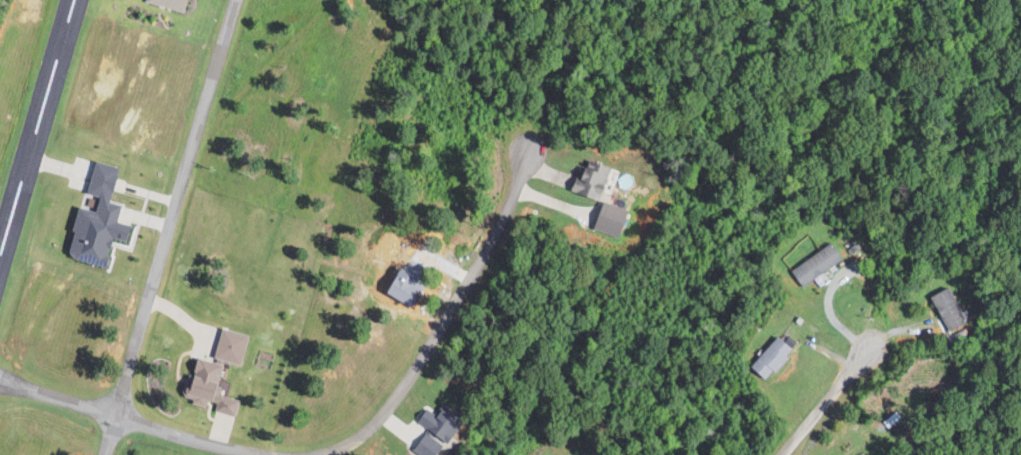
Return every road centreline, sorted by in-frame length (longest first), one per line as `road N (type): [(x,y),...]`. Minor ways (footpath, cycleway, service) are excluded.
road 1 (residential): [(103,454),(236,0)]
road 2 (residential): [(326,454),(346,450),(408,390),(540,139)]
road 3 (residential): [(0,373),(115,415),(281,454)]
road 4 (residential): [(784,454),(864,347)]

